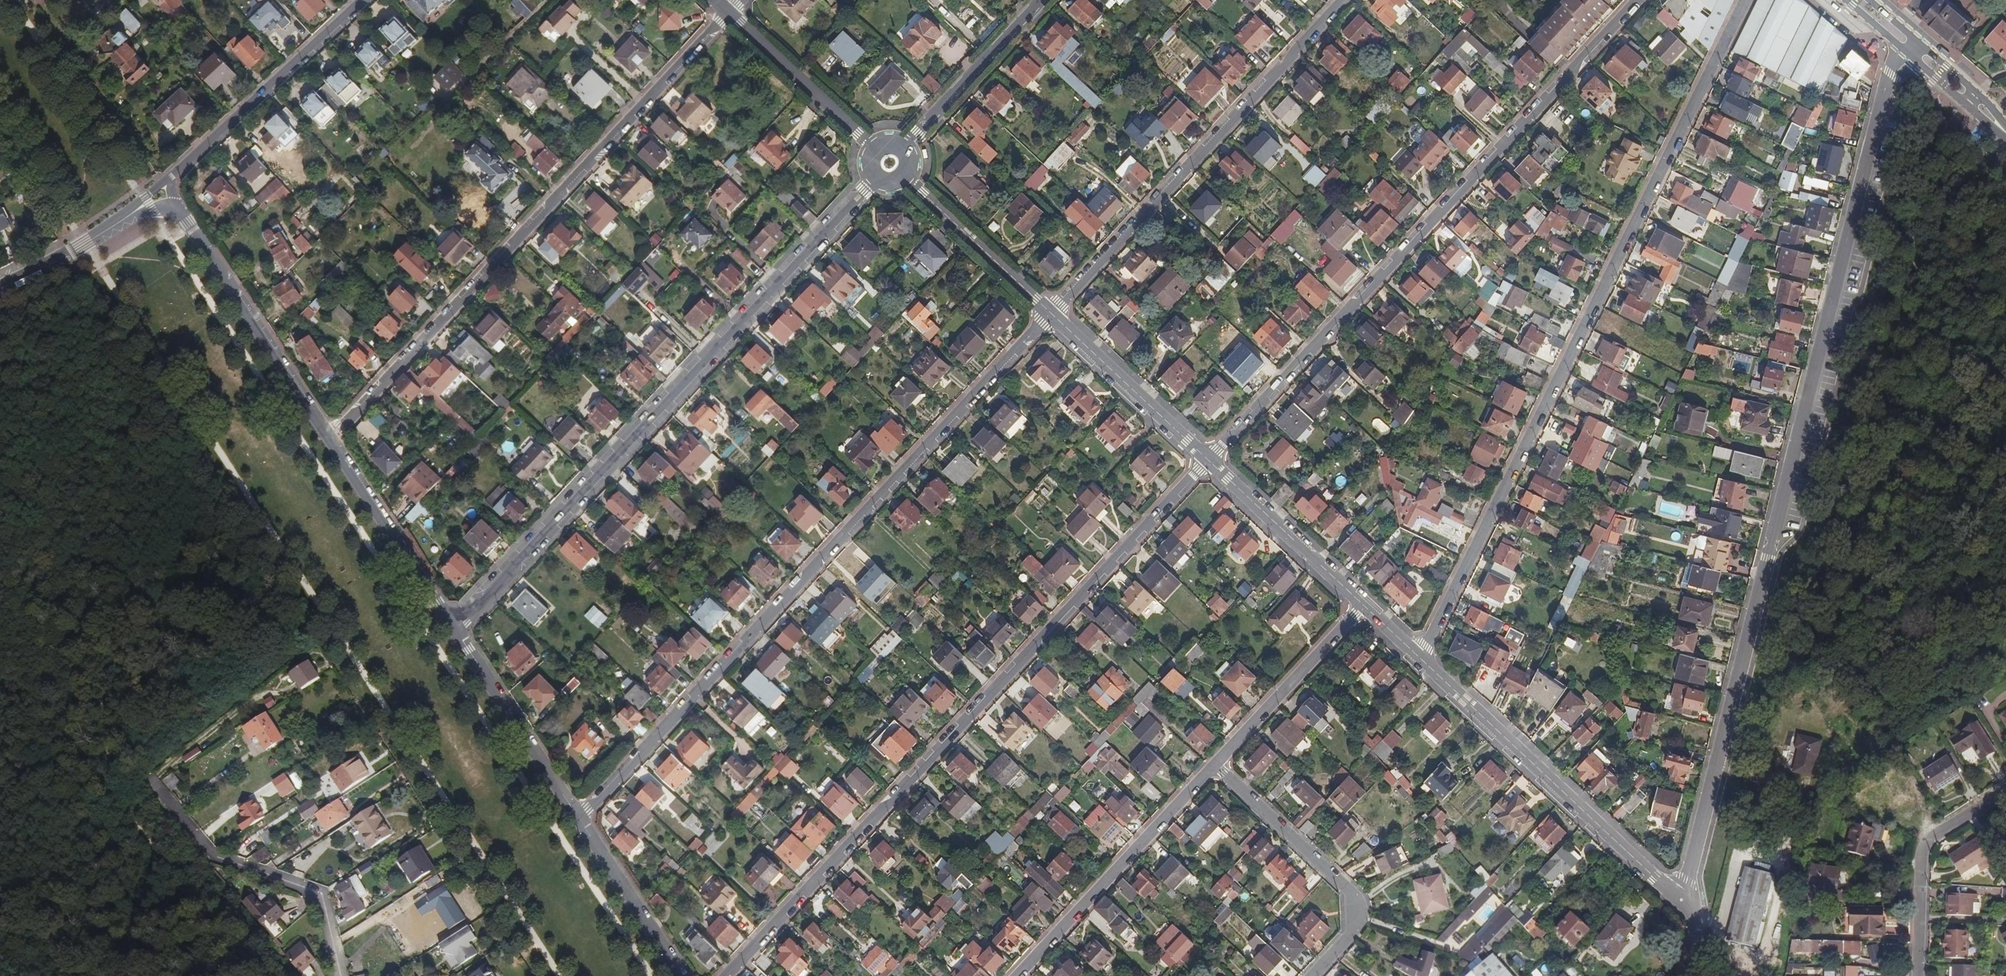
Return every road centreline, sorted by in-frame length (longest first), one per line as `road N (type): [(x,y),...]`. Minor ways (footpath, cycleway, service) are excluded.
road 1 (residential): [(1913,49),(1891,72),(1681,895)]
road 2 (residential): [(1418,657),(1747,0)]
road 3 (residential): [(724,975),(1209,459)]
road 4 (residential): [(1051,314),(577,819)]
road 5 (residential): [(1209,459),(1639,0)]
road 6 (residential): [(454,626),(877,177)]
road 7 (residential): [(728,13),(328,437)]
road 8 (residential): [(1343,0),(1051,314)]
road 9 (residential): [(1681,895),(1418,657)]
road 10 (residential): [(342,975),(324,895),(216,856),(152,784)]
road 11 (residential): [(1017,975),(1214,766)]
road 12 (residential): [(1214,766),(1353,901),(1347,941),(1313,975)]
road 13 (residential): [(177,206),(328,437)]
road 14 (secondary): [(364,0),(175,174)]
road 15 (residential): [(454,626),(577,819)]
road 16 (residential): [(328,437),(454,626)]
road 17 (unclassified): [(1917,975),(1920,863),(1935,835),(2005,791)]
road 18 (residential): [(1214,766),(1363,604)]
road 19 (residential): [(1051,314),(1209,459)]
road 20 (residential): [(1209,459),(1363,604)]
road 21 (residential): [(902,175),(1051,314)]
road 22 (residential): [(903,147),(1039,0)]
road 23 (residential): [(728,13),(874,148)]
road 24 (residential): [(577,819),(682,975)]
road 25 (secondary): [(1913,49),(2005,133)]

